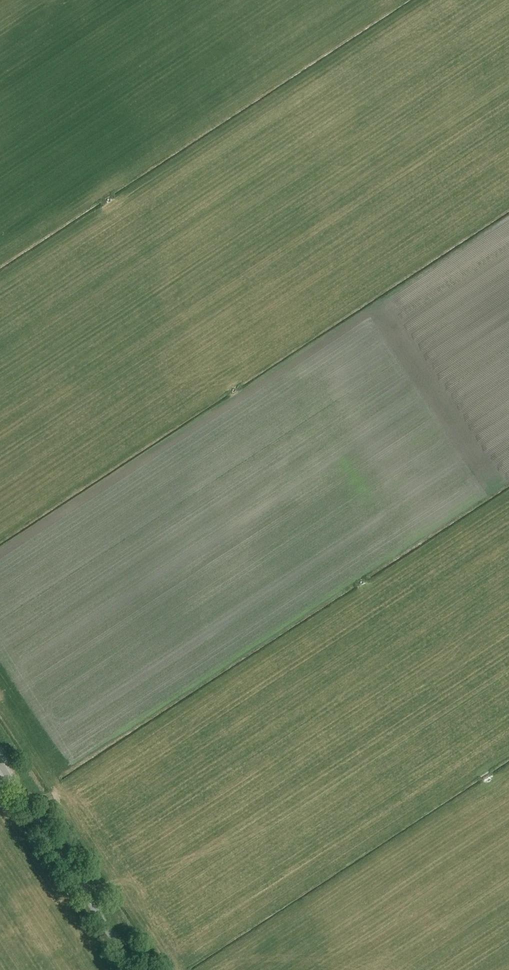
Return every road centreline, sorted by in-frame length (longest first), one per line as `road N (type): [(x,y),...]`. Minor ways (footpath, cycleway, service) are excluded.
road 1 (unclassified): [(135,969),(0,764)]

